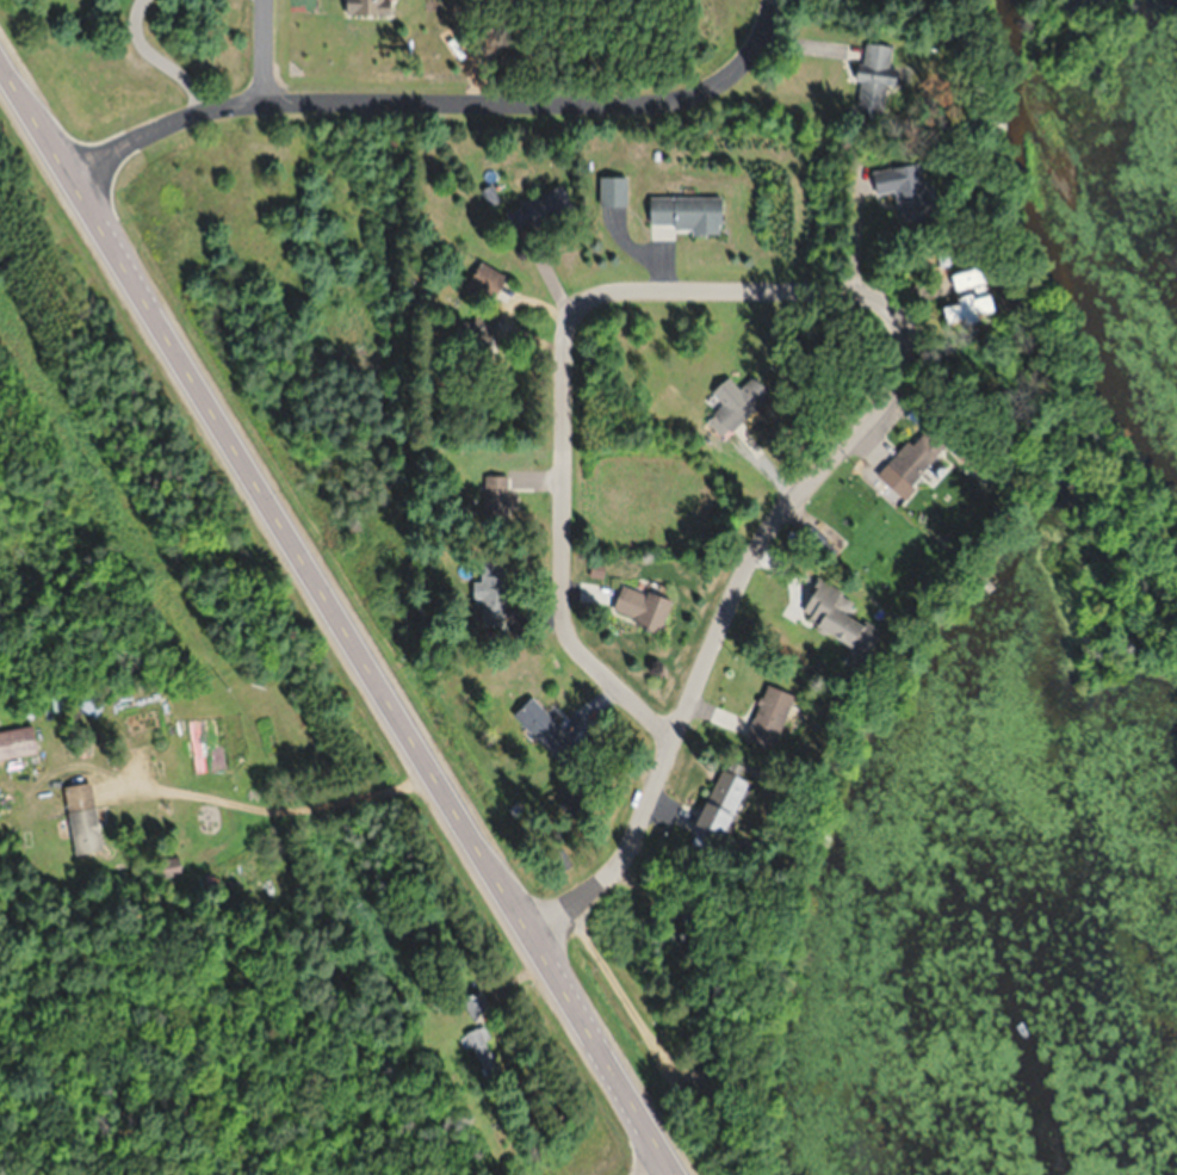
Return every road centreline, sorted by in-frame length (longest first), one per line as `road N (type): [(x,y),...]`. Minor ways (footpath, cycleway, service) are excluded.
road 1 (secondary): [(0,72),(668,1174)]
road 2 (residential): [(67,184),(149,126),(256,100),(676,101),(724,84),(757,42),(770,0)]
road 3 (residential): [(615,293),(836,282),(862,290),(881,315),(886,378),(875,410),(770,528),(670,734)]
road 4 (residential): [(670,734),(575,651),(560,596),(557,350),(571,313),(615,293)]
road 5 (residential): [(528,944),(636,829),(670,734)]

